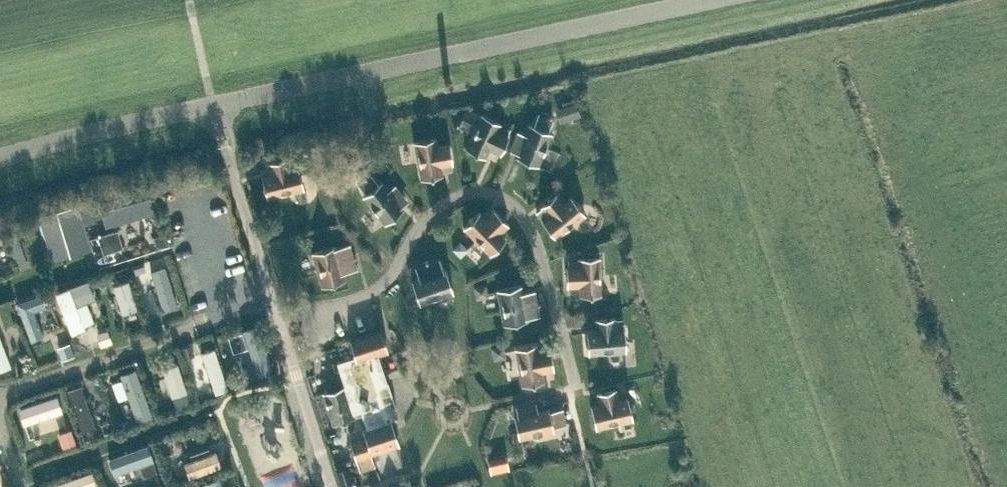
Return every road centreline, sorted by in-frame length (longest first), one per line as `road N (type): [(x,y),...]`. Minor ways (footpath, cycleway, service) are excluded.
road 1 (unclassified): [(214,104),(707,0)]
road 2 (unclassified): [(278,320),(374,294),(439,207),(490,192),(523,218),(576,388)]
road 3 (unclassified): [(278,320),(214,104)]
road 4 (unclassified): [(0,161),(214,104)]
road 5 (unclassified): [(330,486),(278,320)]

